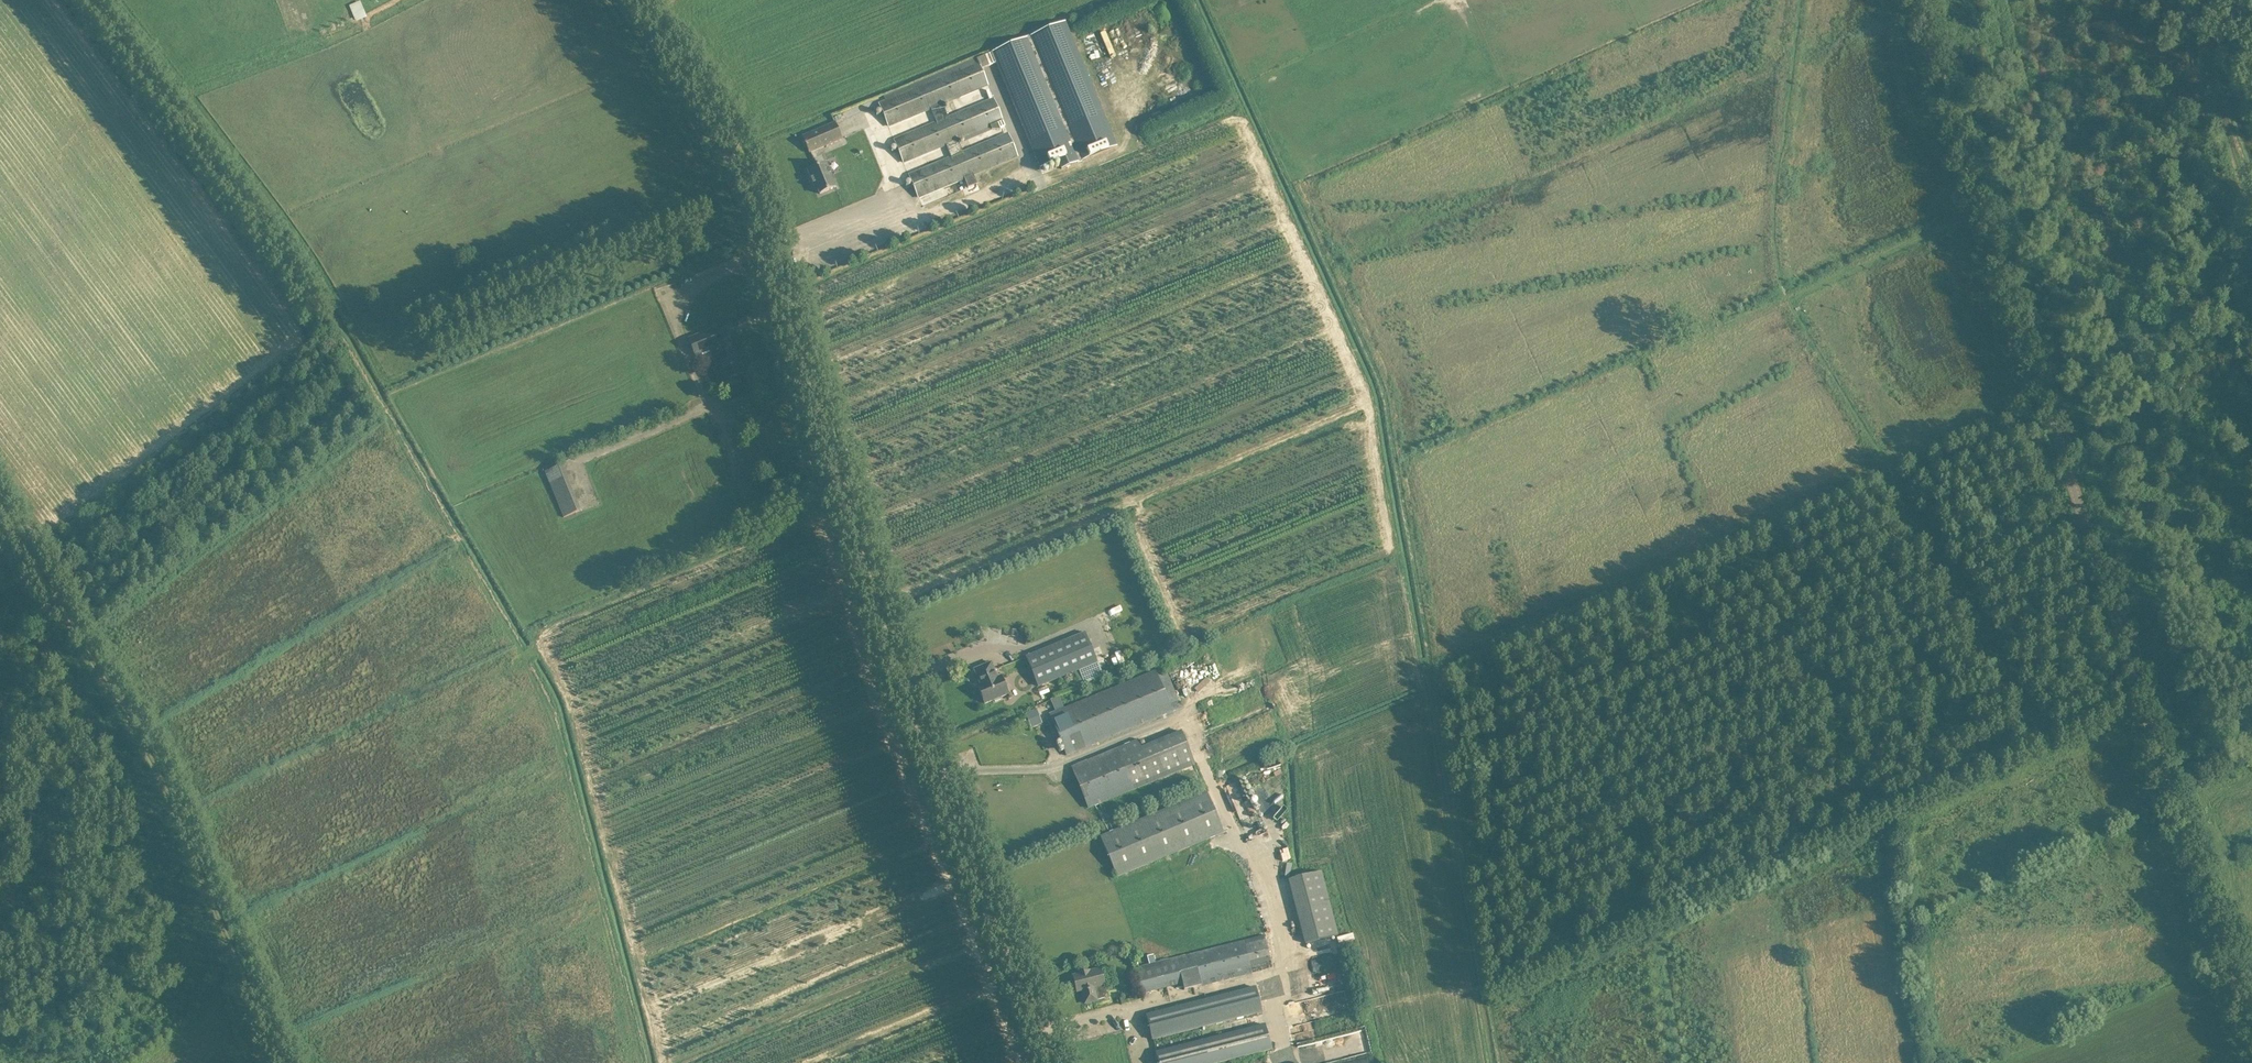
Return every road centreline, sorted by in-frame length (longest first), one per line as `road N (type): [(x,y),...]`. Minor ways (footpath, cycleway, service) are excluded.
road 1 (unclassified): [(1042,1062),(972,892),(730,172),(614,0)]
road 2 (tertiary): [(2251,1038),(1917,0)]
road 3 (track): [(279,1062),(148,750),(0,506)]

